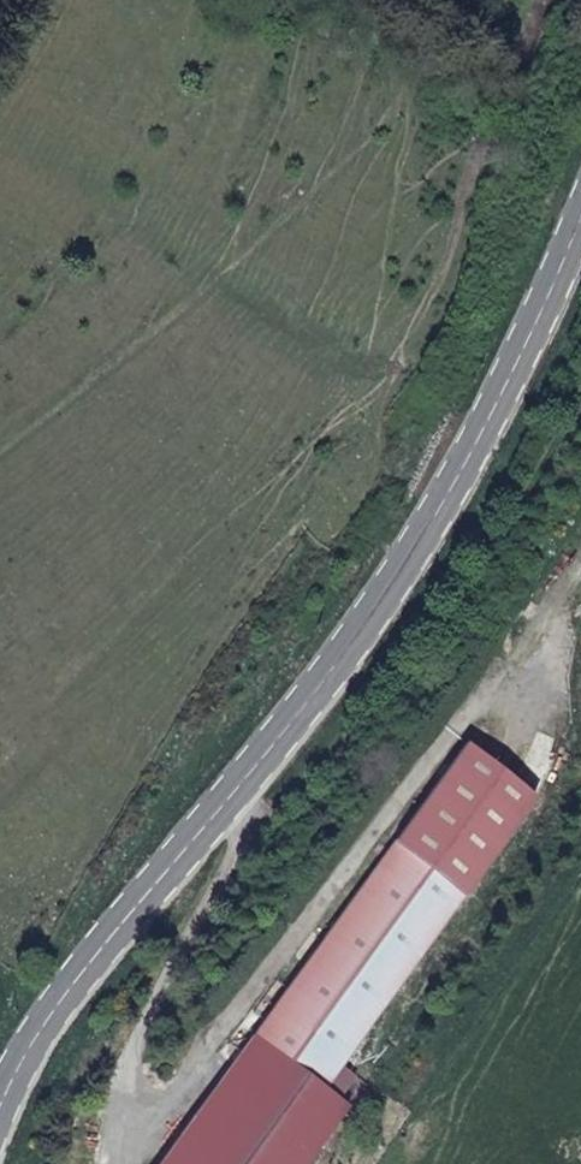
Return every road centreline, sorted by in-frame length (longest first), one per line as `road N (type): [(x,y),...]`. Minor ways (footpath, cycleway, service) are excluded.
road 1 (secondary): [(580,221),(518,370),(381,608),(44,1023),(0,1115)]
road 2 (track): [(180,854),(277,813),(497,533),(580,396)]

